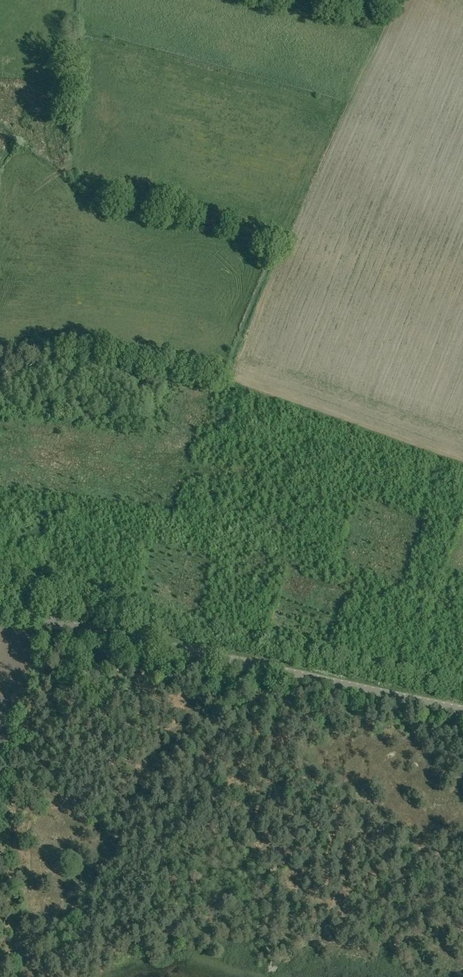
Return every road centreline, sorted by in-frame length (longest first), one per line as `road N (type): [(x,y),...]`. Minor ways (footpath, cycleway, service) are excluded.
road 1 (tertiary): [(462,712),(0,610)]

